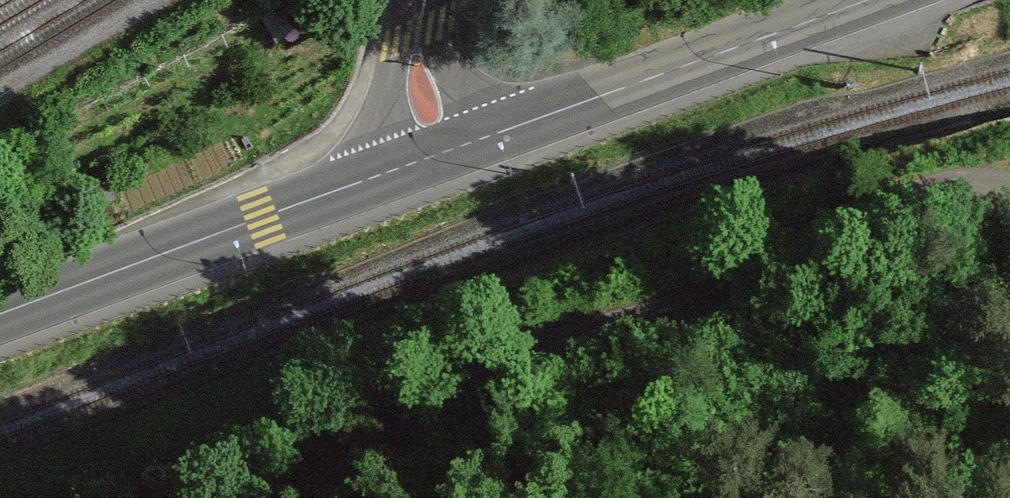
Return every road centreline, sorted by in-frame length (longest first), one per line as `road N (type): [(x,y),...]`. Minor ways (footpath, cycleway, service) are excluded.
road 1 (residential): [(344,497),(662,333),(884,231),(1009,250)]
road 2 (tertiary): [(865,0),(490,136)]
road 3 (tertiary): [(350,186),(0,313)]
road 4 (residential): [(419,27),(350,186)]
road 5 (tertiary): [(490,136),(350,186)]
road 6 (residential): [(490,136),(419,27)]

